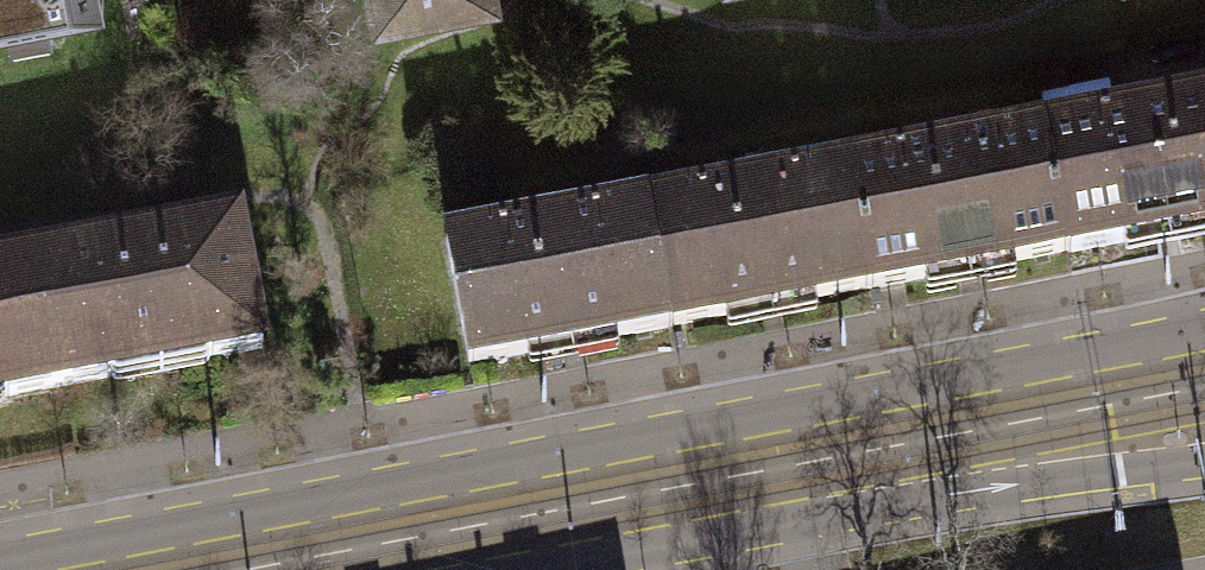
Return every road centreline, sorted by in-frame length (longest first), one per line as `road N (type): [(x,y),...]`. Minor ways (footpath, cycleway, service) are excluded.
road 1 (secondary): [(1038,419),(244,569)]
road 2 (secondary): [(1204,351),(1038,419)]
road 3 (secondary): [(1038,419),(1204,429)]

